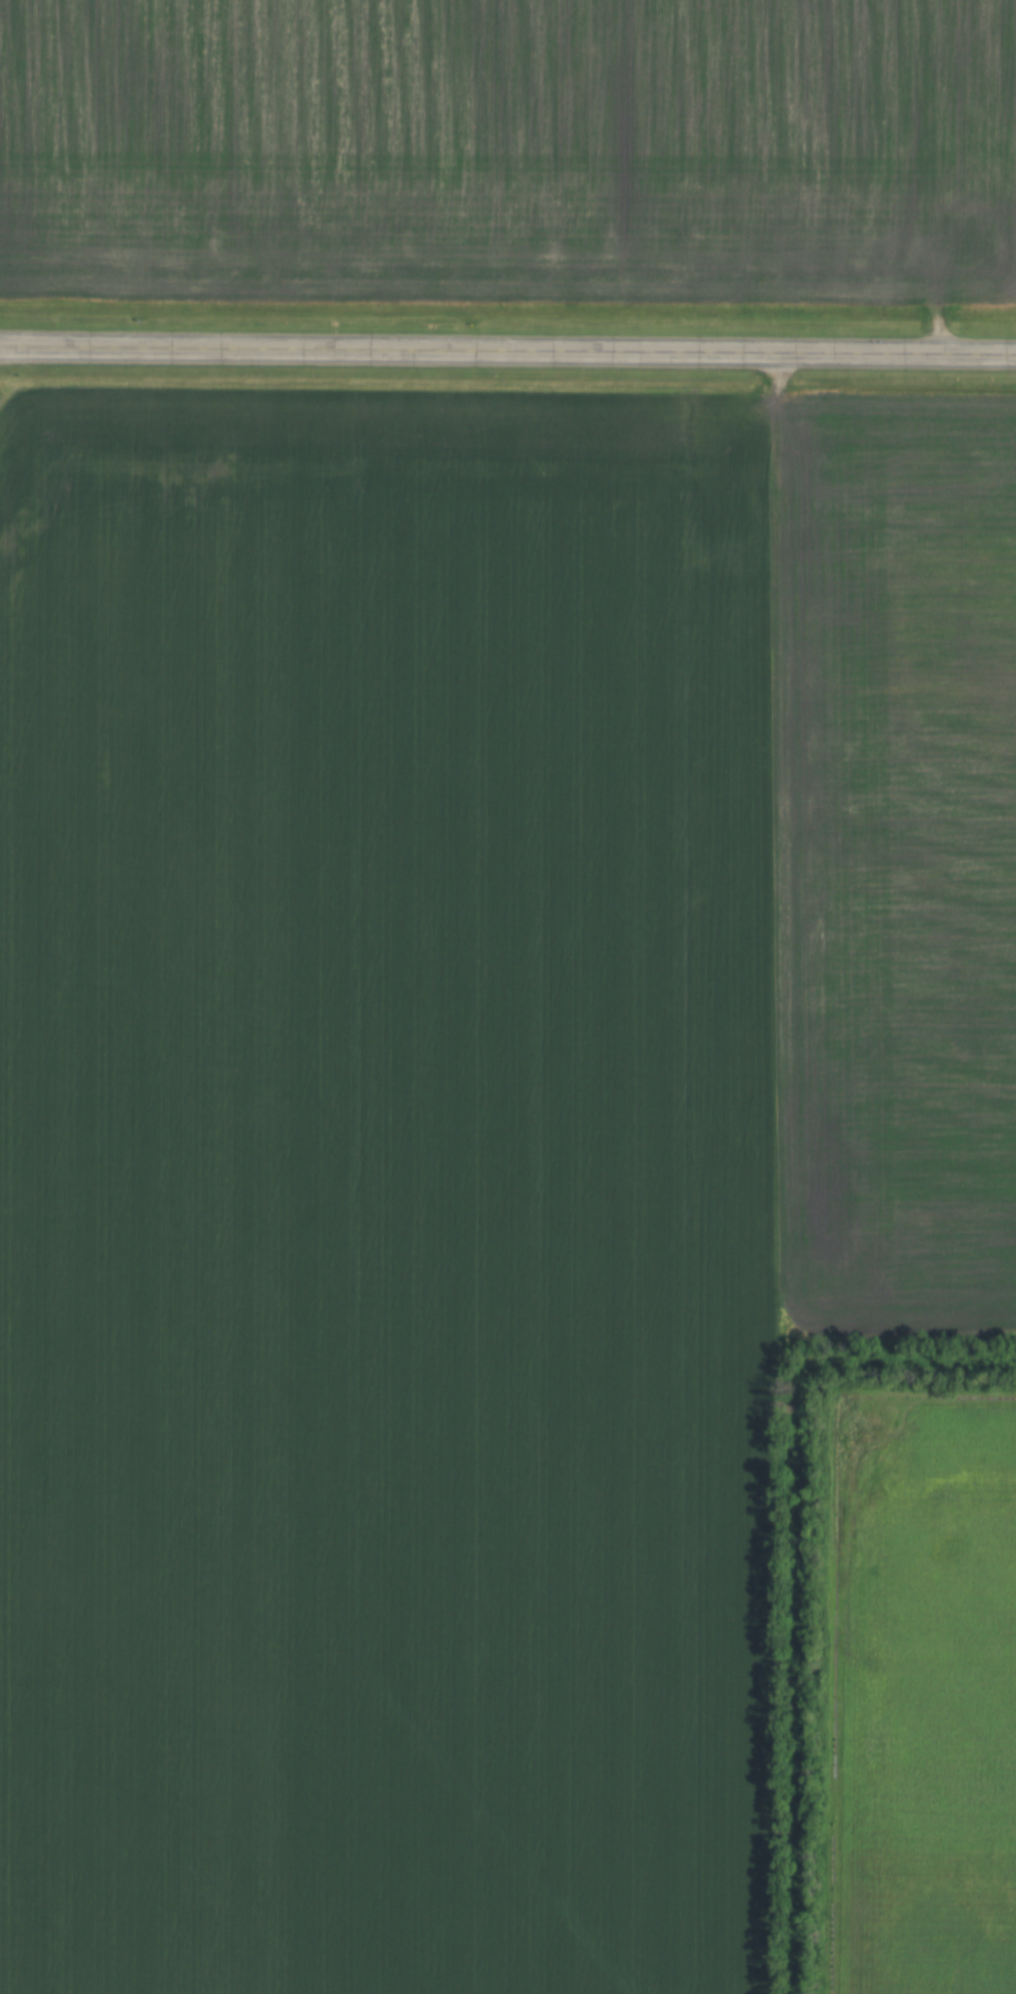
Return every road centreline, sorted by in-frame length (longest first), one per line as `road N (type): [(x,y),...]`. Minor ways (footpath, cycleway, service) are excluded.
road 1 (tertiary): [(1015,355),(0,348)]

